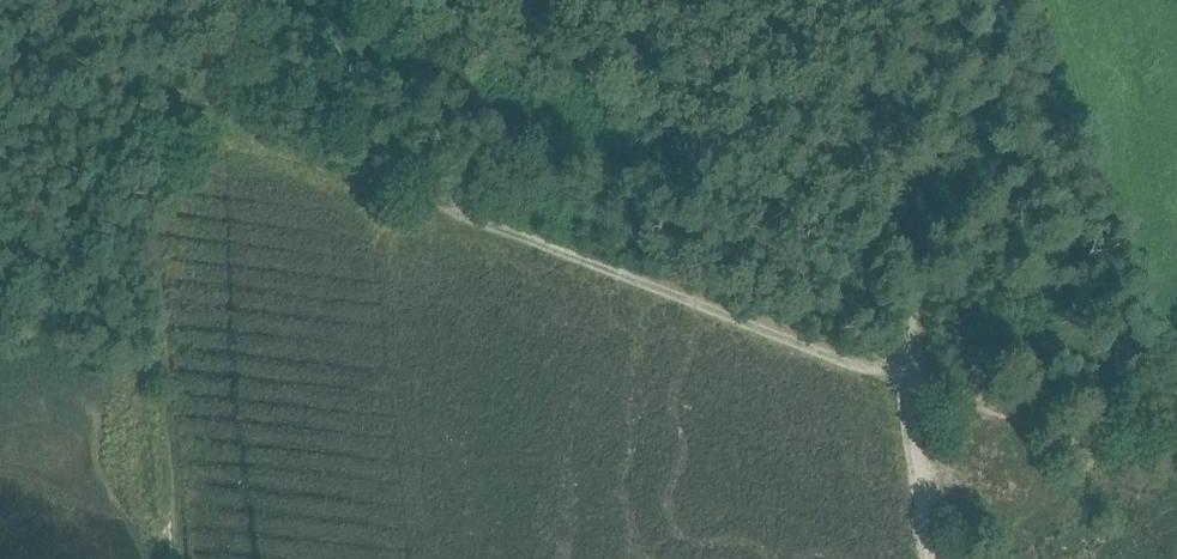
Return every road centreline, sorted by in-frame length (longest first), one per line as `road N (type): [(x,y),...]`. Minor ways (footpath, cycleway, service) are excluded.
road 1 (track): [(252,120),(908,342)]
road 2 (track): [(908,342),(879,0)]
road 3 (track): [(908,342),(1176,445)]
road 4 (track): [(934,558),(908,342)]
road 5 (track): [(127,78),(252,120)]

